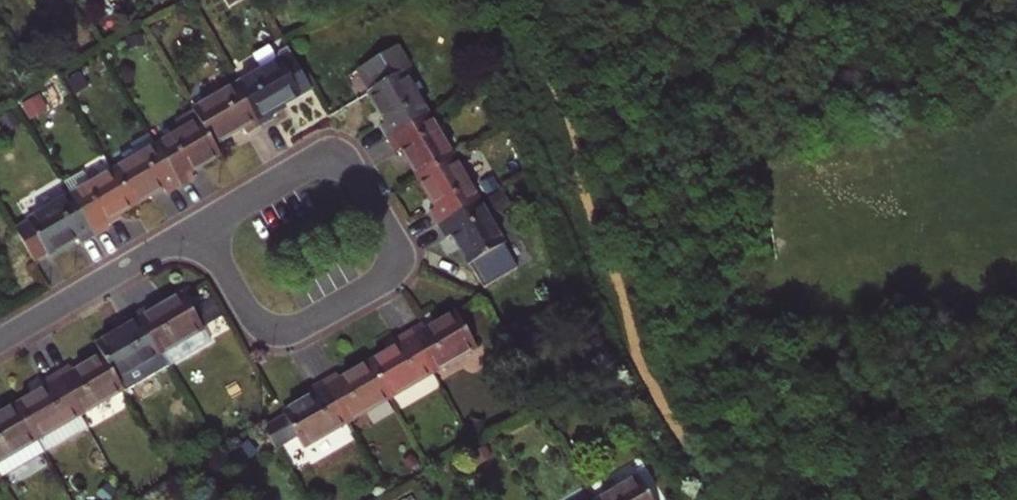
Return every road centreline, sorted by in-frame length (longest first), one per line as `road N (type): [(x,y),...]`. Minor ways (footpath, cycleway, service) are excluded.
road 1 (residential): [(196,229),(256,323),(296,331),(402,264),(351,170),(310,165)]
road 2 (residential): [(196,229),(0,344)]
road 3 (residential): [(310,165),(196,229)]

